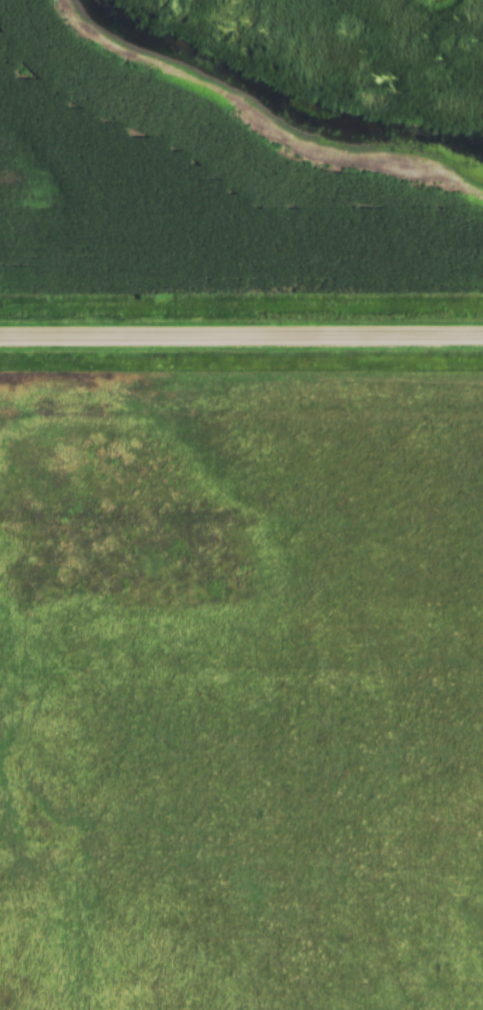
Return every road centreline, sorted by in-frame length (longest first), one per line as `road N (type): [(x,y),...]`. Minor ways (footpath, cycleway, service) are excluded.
road 1 (residential): [(0,339),(482,338)]

